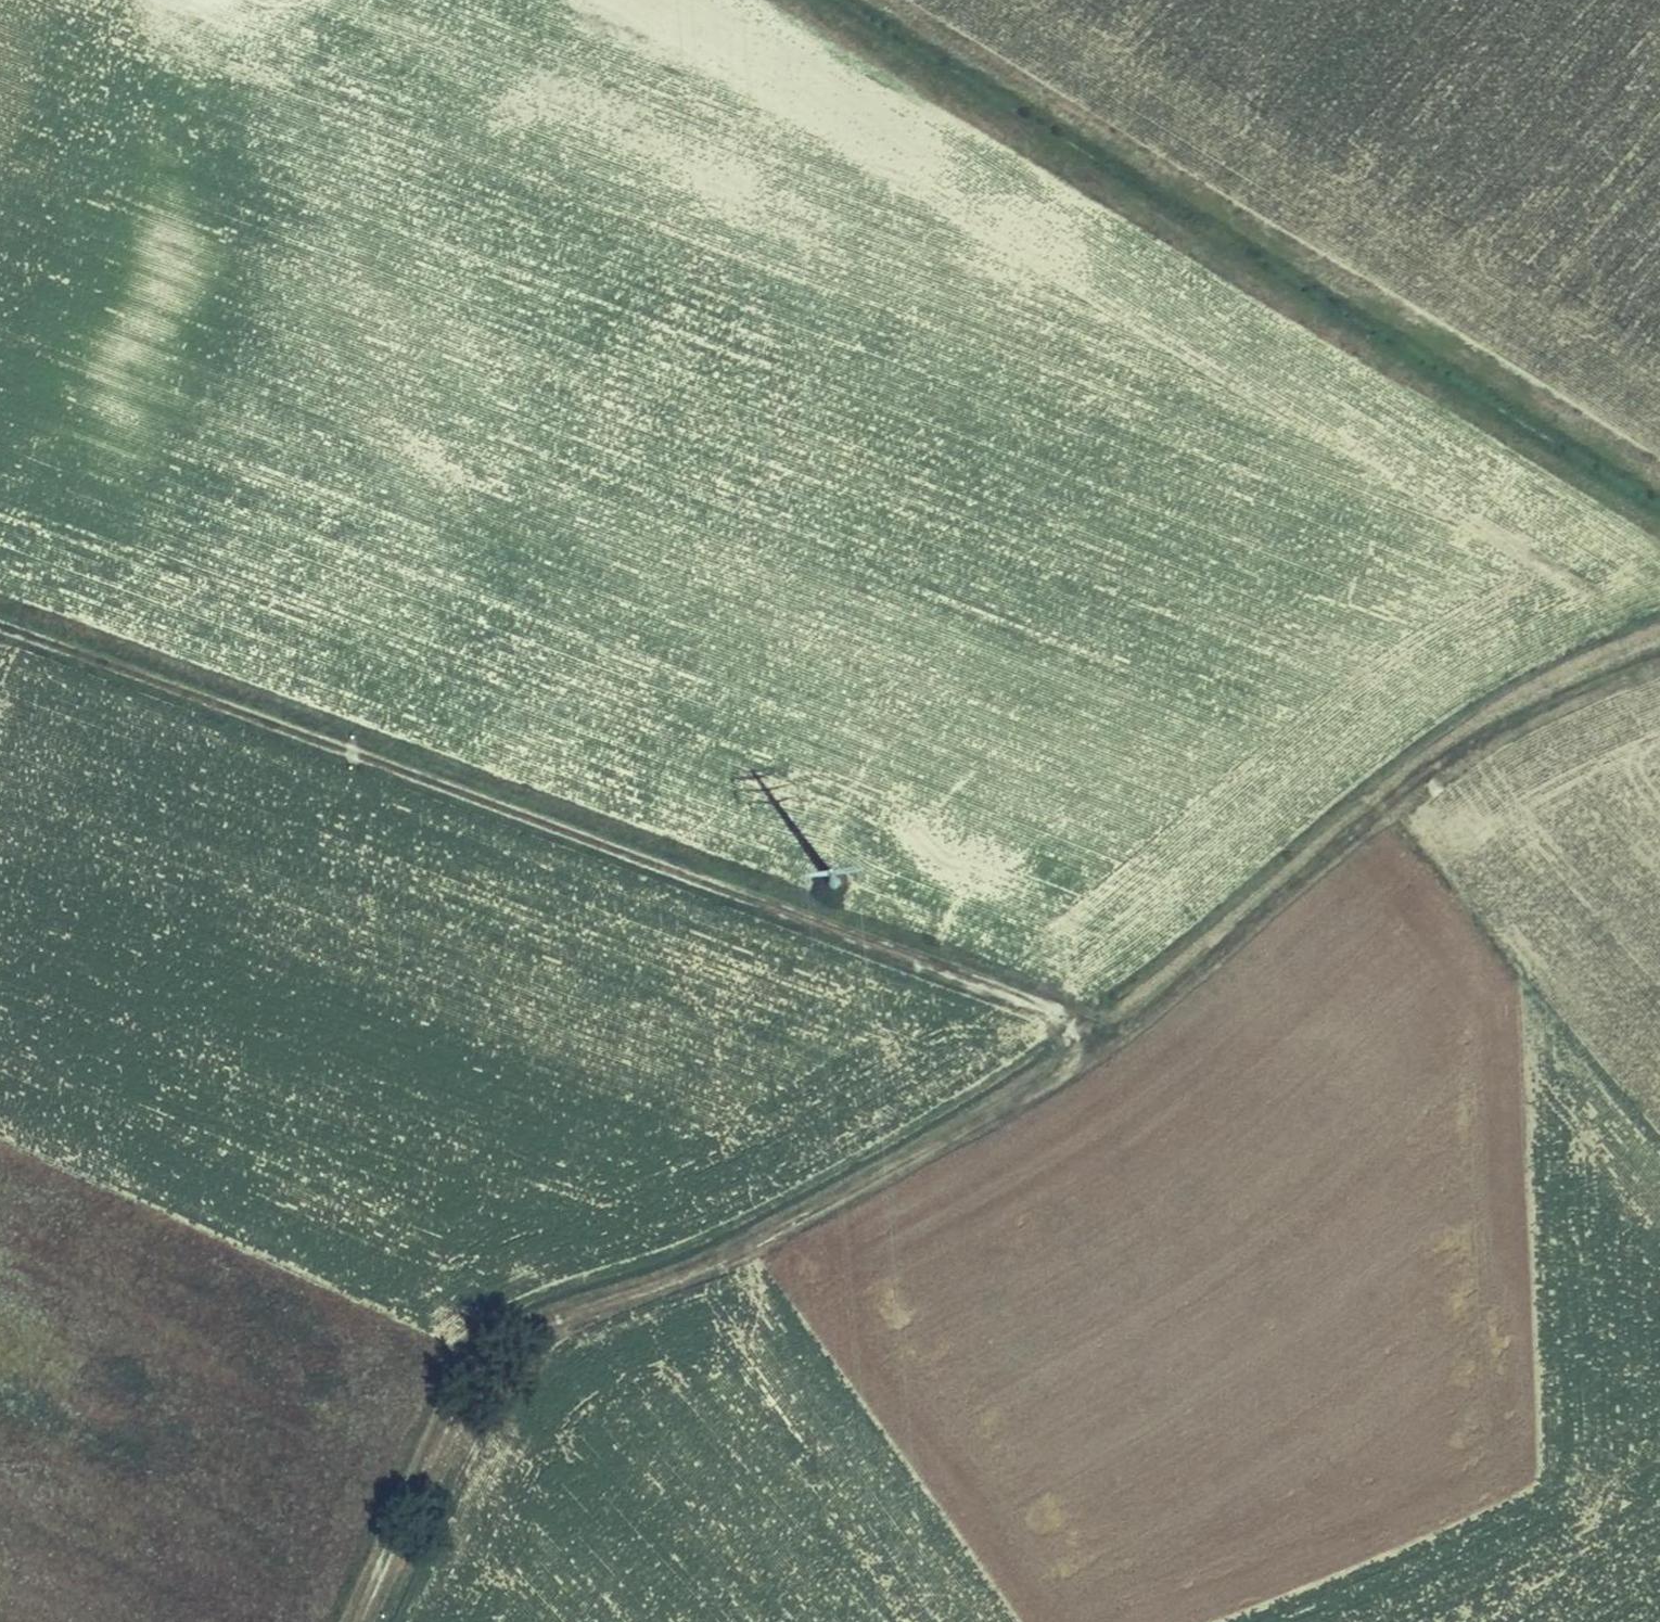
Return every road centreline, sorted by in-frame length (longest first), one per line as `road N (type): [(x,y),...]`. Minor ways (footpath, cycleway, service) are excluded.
road 1 (track): [(352,1621),(426,1444),(494,1336),(674,1269),(1052,1081),(1083,1042),(1066,1006),(0,636)]
road 2 (track): [(1083,1042),(1424,771),(1591,671),(1659,642)]

